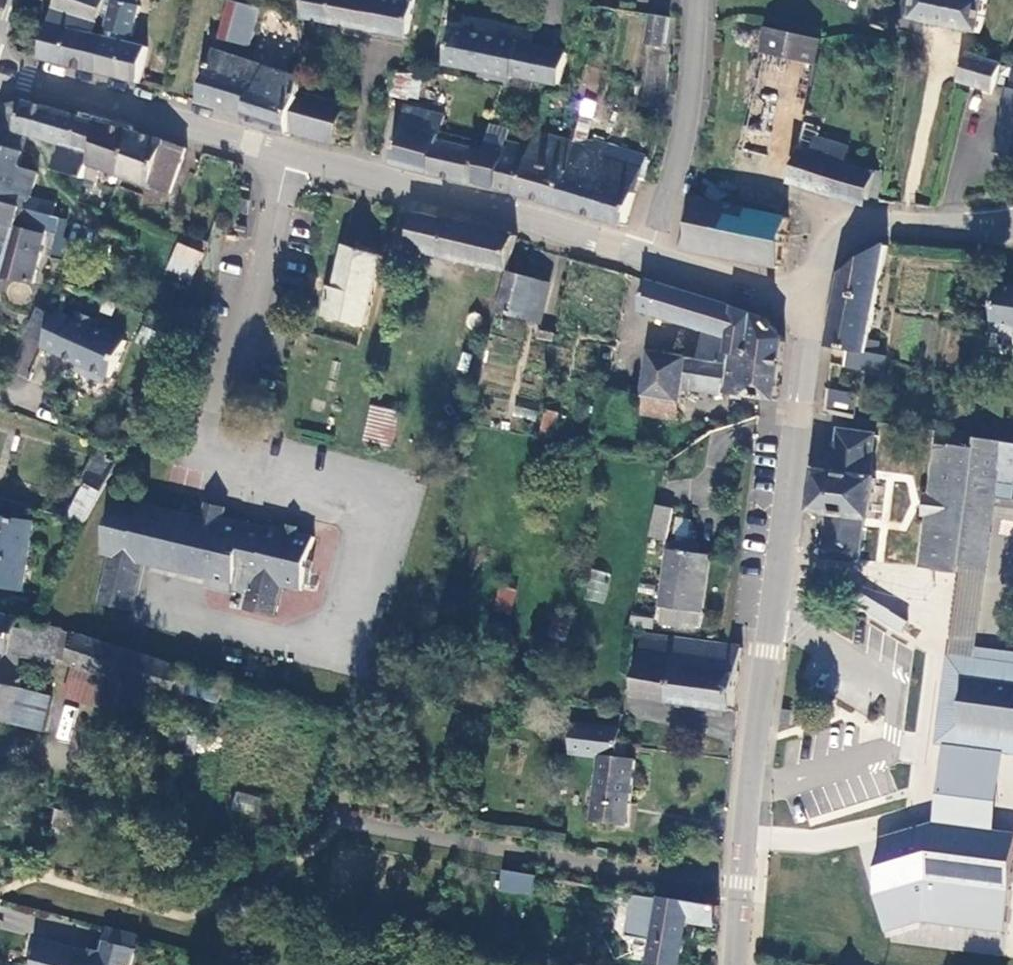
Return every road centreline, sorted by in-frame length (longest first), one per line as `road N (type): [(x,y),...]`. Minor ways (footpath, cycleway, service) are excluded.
road 1 (tertiary): [(0,74),(643,257)]
road 2 (tertiary): [(737,964),(821,310)]
road 3 (residential): [(643,257),(679,163),(699,0)]
road 4 (tertiary): [(821,310),(830,256),(858,225),(1012,224)]
road 5 (tertiary): [(643,257),(821,310)]

